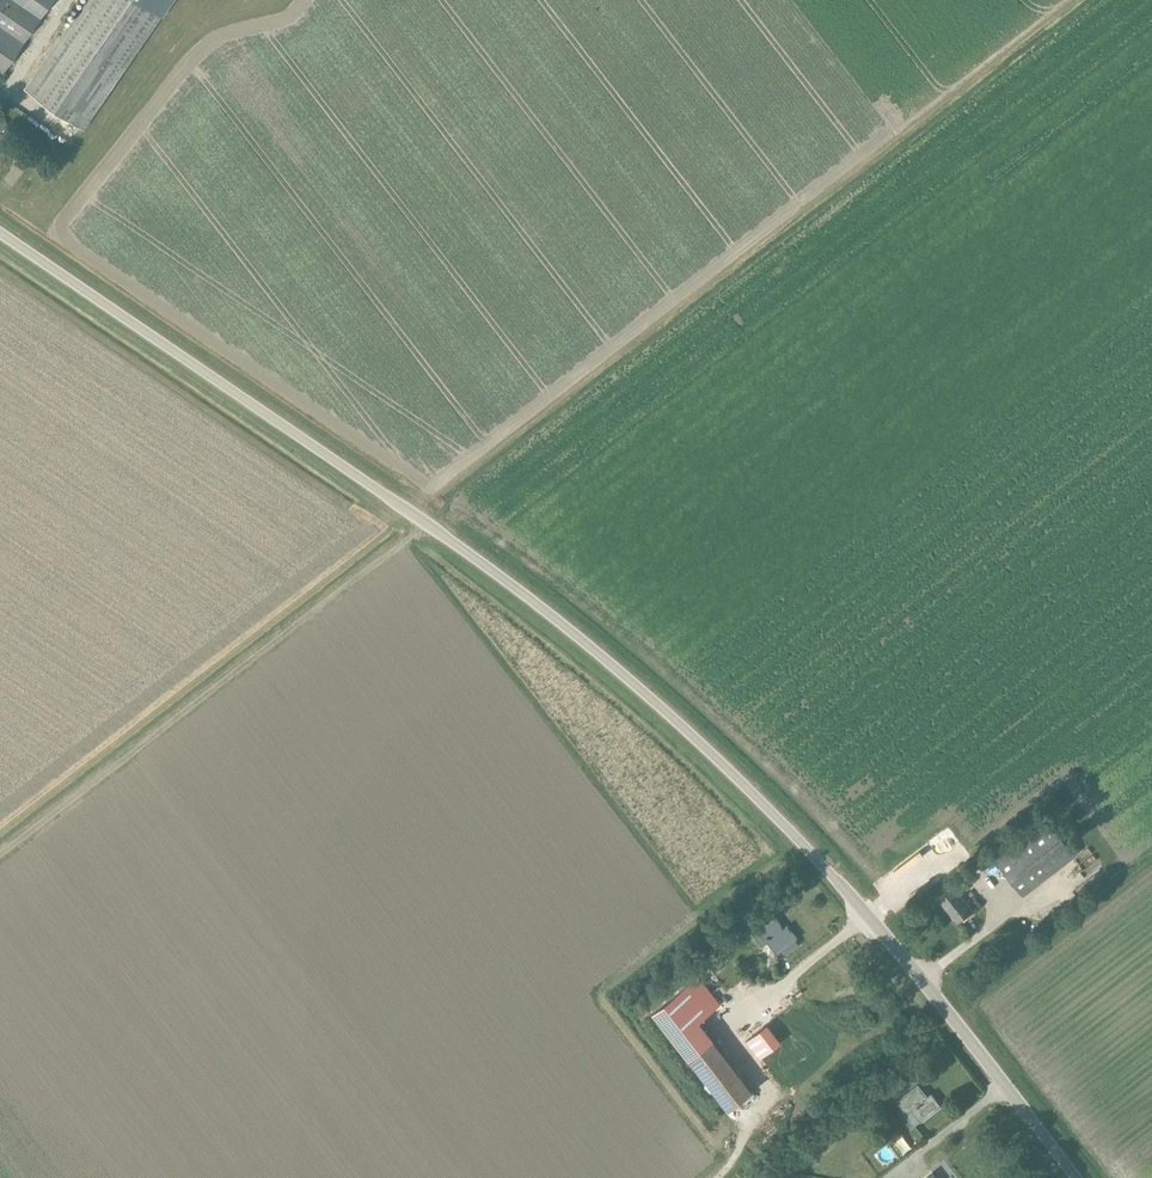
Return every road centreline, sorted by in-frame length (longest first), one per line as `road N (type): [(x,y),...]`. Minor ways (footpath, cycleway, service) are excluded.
road 1 (unclassified): [(1077,1177),(947,1010),(758,797),(543,607),(0,230)]

